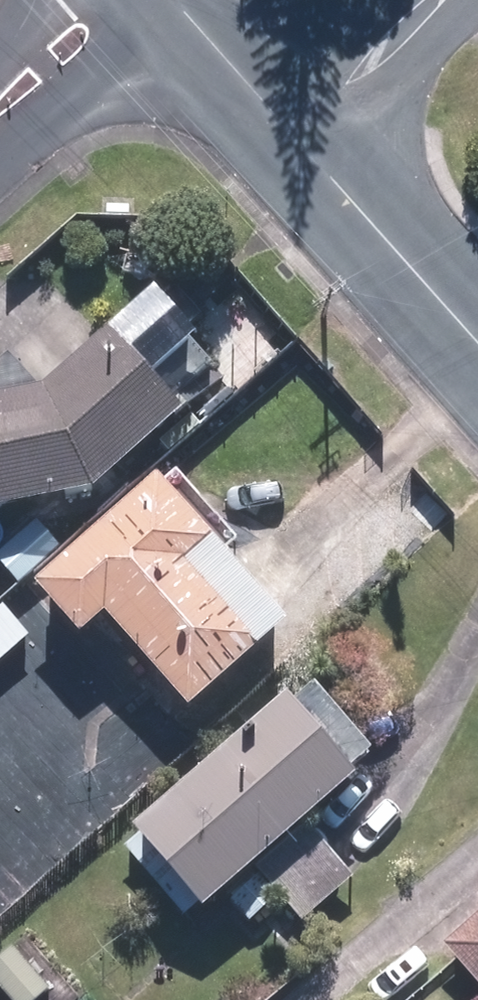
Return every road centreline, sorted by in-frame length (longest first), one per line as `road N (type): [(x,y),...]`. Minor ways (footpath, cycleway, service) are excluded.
road 1 (tertiary): [(477,347),(291,137)]
road 2 (residential): [(291,137),(436,0)]
road 3 (tertiary): [(291,137),(171,0)]
road 4 (residential): [(0,108),(124,0)]

